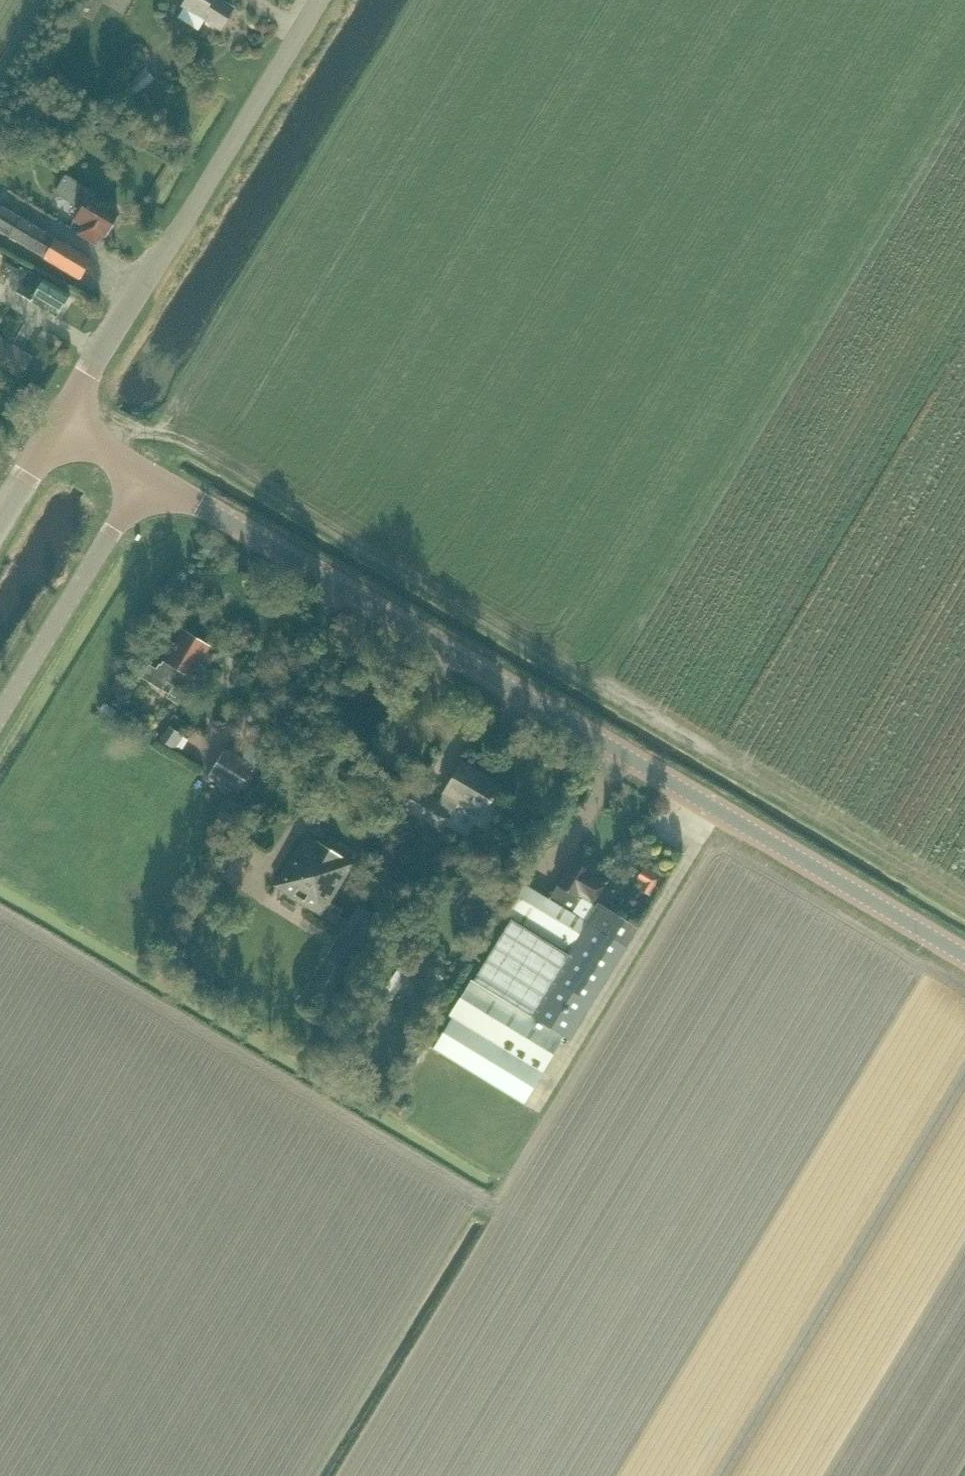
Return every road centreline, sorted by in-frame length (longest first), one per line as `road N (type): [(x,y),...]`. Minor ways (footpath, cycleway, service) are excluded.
road 1 (unclassified): [(964,959),(149,475)]
road 2 (unclassified): [(61,420),(318,0)]
road 3 (unclassified): [(0,720),(149,475)]

